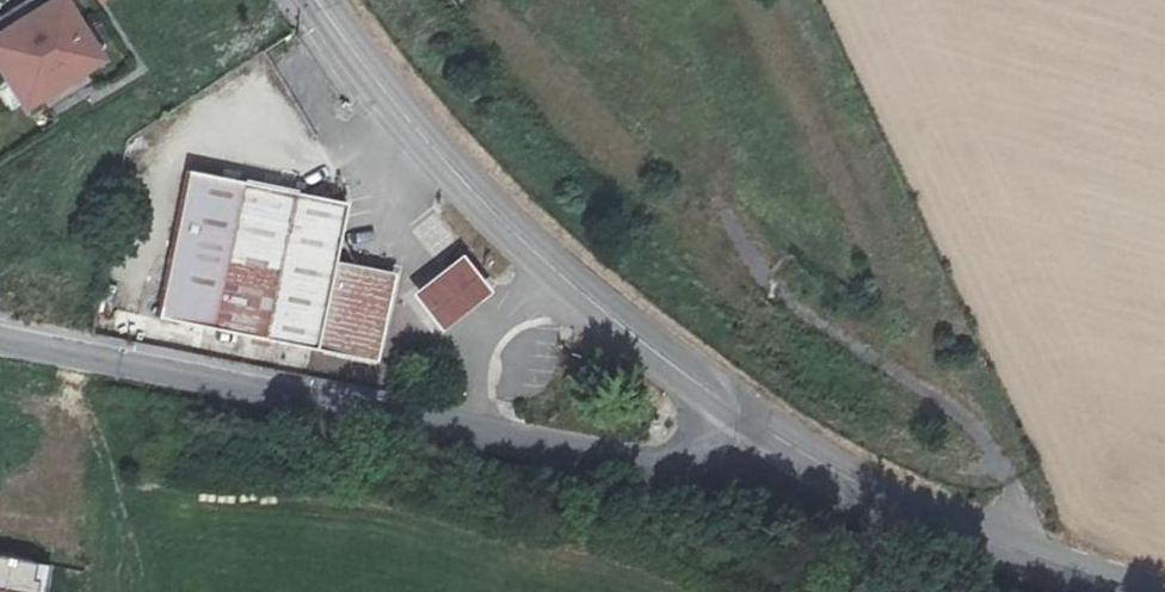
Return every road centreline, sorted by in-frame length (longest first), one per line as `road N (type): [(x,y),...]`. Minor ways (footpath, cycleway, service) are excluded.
road 1 (tertiary): [(742,425),(619,459),(0,342)]
road 2 (secondary): [(318,0),(369,75),(479,196),(742,425)]
road 3 (secondary): [(742,425),(867,492),(1034,557),(1153,591)]

